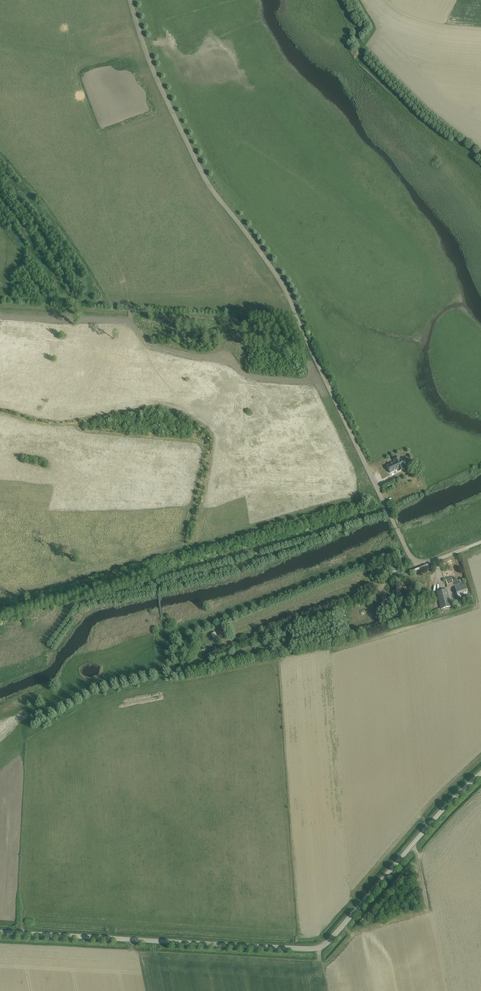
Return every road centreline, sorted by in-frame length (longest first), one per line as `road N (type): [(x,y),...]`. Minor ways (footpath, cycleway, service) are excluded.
road 1 (unclassified): [(130,0),(192,152),(286,291),(410,558),(423,564),(480,542)]
road 2 (unclassified): [(480,773),(317,948),(0,932)]
road 3 (track): [(161,616),(167,679),(276,658),(296,949)]
road 4 (track): [(386,505),(155,574)]
road 5 (track): [(155,574),(0,618)]

